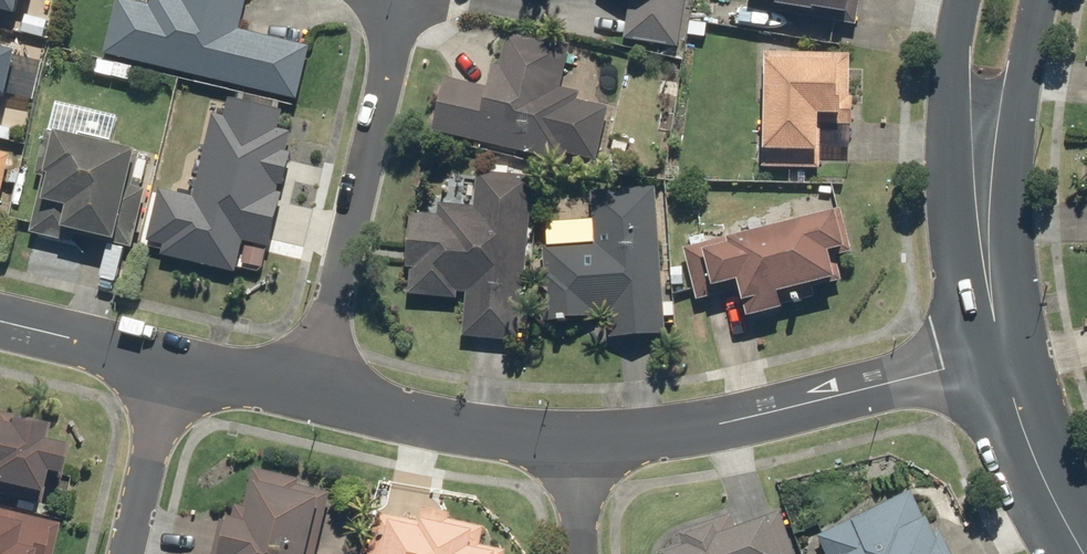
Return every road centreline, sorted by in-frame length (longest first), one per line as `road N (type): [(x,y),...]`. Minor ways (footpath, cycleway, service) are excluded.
road 1 (residential): [(576,439),(724,423),(1006,352)]
road 2 (residential): [(400,0),(311,391)]
road 3 (residential): [(311,391),(477,427),(576,439)]
road 4 (tertiary): [(987,252),(955,170),(953,0)]
road 5 (tertiary): [(1035,0),(1013,164),(987,252)]
road 6 (tertiary): [(1006,352),(1041,471),(1086,536)]
road 7 (residential): [(168,362),(127,553)]
road 8 (residential): [(0,320),(168,362)]
road 9 (residential): [(168,362),(311,391)]

